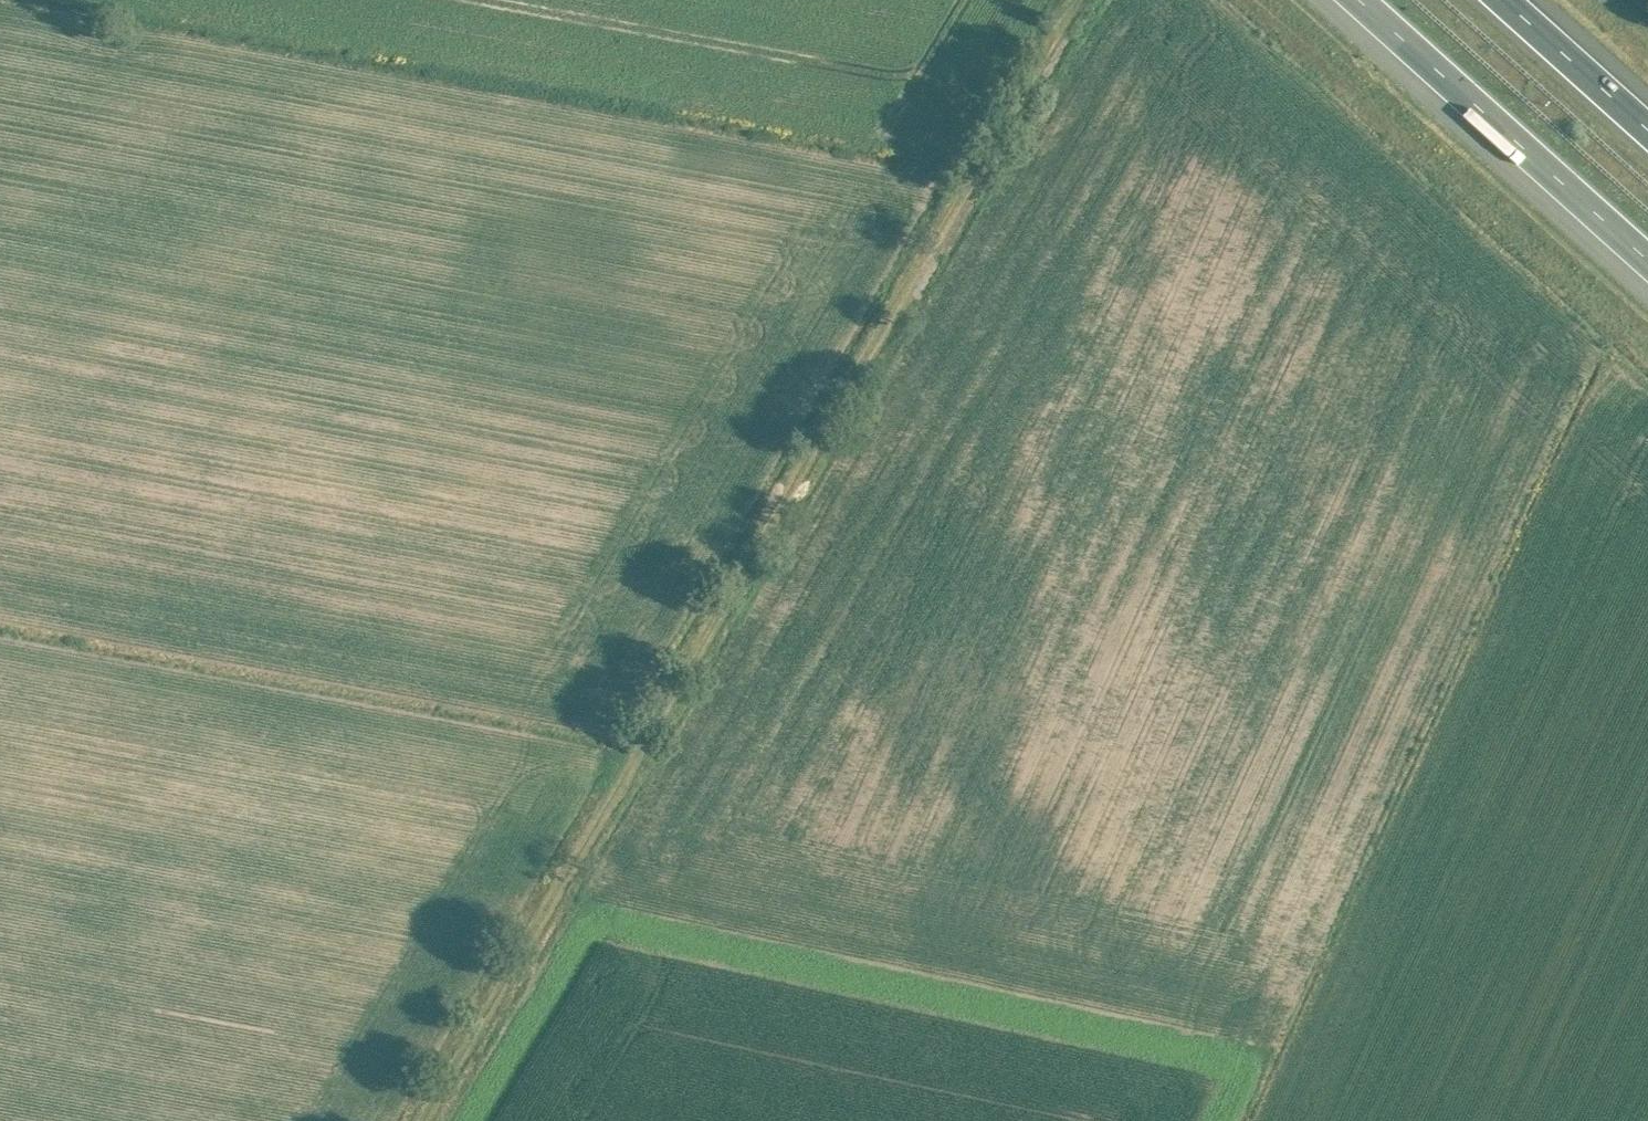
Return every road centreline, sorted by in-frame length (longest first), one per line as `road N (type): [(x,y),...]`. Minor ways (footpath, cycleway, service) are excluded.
road 1 (track): [(423,1120),(1077,0)]
road 2 (motorway): [(1365,0),(1647,252)]
road 3 (motorway): [(1647,125),(1508,0)]

